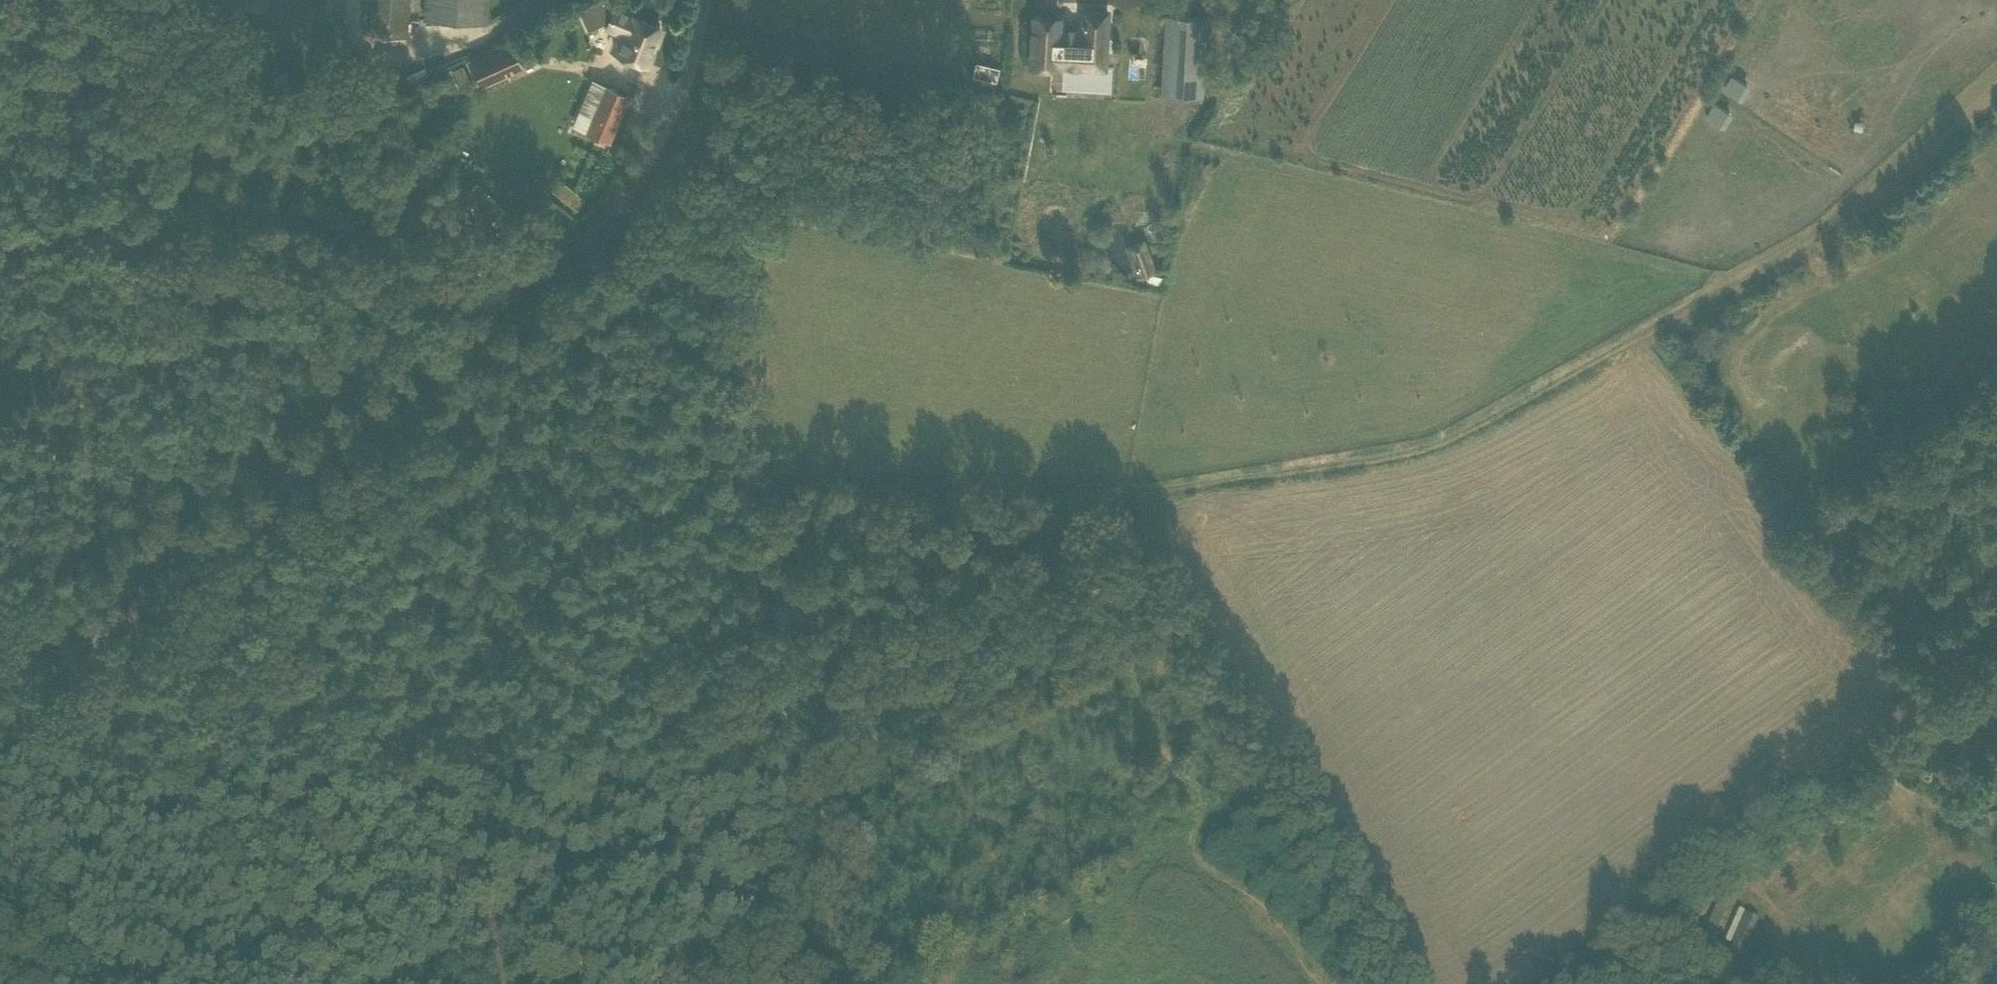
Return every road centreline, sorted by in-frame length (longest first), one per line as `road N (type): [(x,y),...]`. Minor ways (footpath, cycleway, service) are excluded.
road 1 (track): [(1996,99),(1762,279),(1661,341),(1443,448),(1295,496),(1173,510),(975,508),(759,480)]
road 2 (track): [(759,480),(761,340),(752,239),(717,102)]
road 3 (track): [(827,847),(824,778),(764,601),(759,480)]
road 4 (track): [(827,847),(864,983)]
road 5 (track): [(620,179),(676,118),(717,102)]

